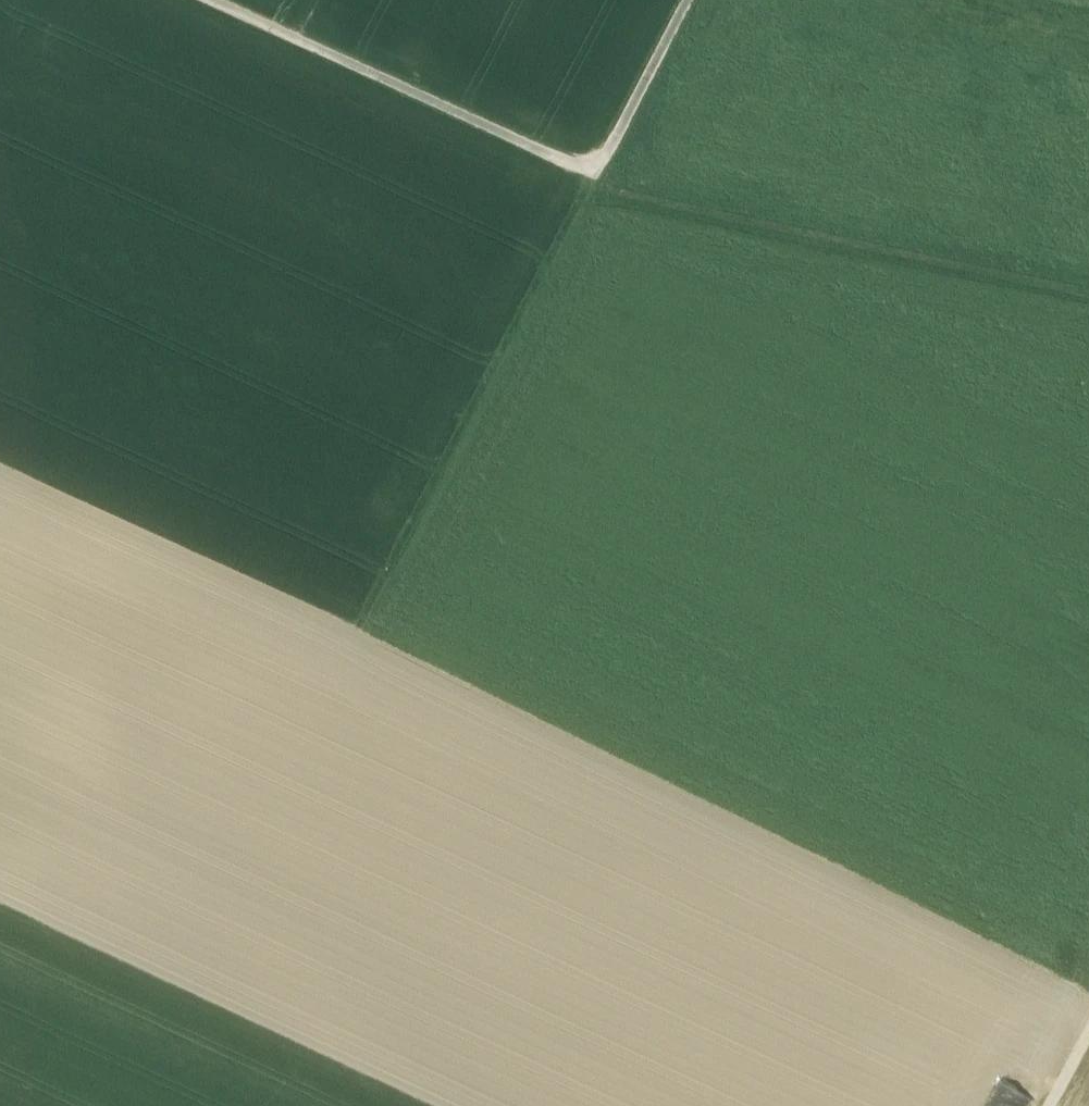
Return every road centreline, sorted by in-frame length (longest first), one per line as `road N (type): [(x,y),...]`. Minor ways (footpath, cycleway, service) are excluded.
road 1 (track): [(210,0),(596,175),(687,0)]

